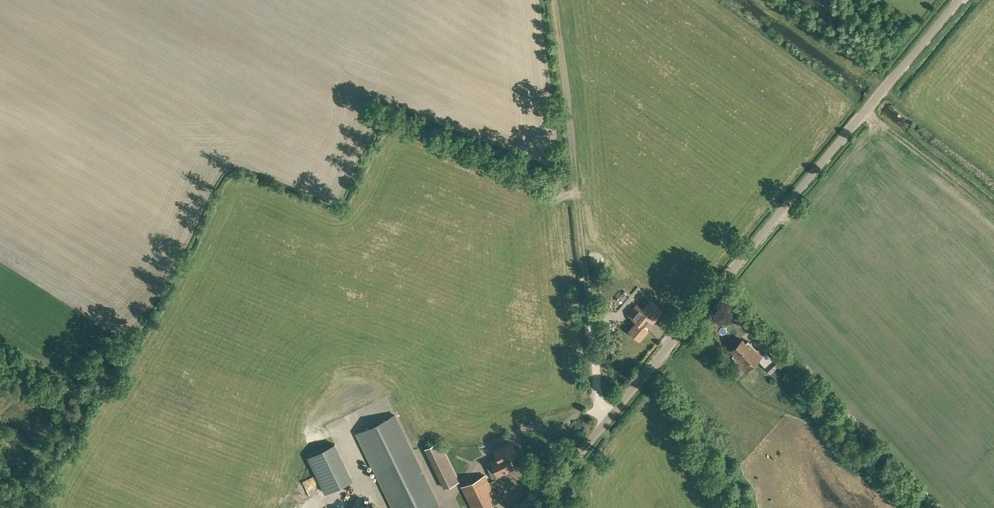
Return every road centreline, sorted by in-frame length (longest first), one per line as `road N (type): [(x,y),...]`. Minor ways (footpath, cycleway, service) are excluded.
road 1 (unclassified): [(522,507),(590,442),(958,0)]
road 2 (track): [(548,0),(585,316),(600,402),(610,417)]
road 3 (track): [(863,113),(993,219)]
road 4 (track): [(757,0),(881,92)]

